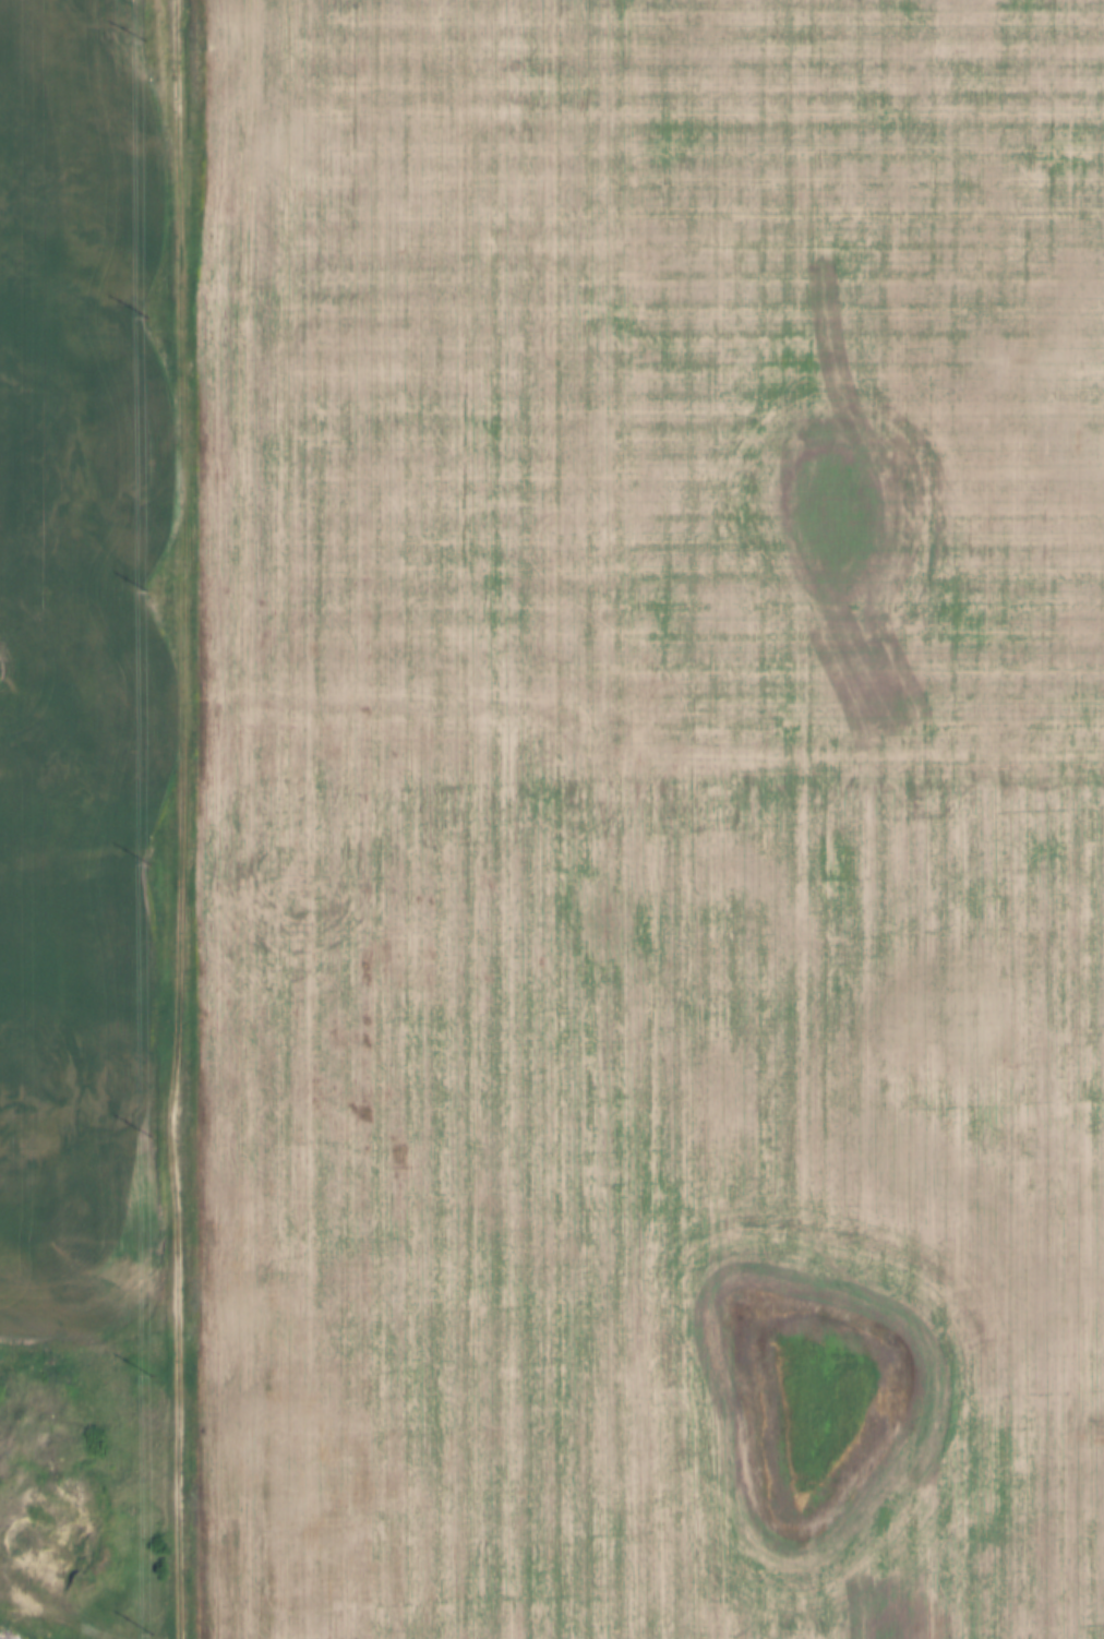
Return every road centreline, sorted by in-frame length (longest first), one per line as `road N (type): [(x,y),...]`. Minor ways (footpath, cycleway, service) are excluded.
road 1 (track): [(180,1638),(177,869),(188,729),(177,0)]
road 2 (track): [(5,1572),(32,1602),(124,1638)]

